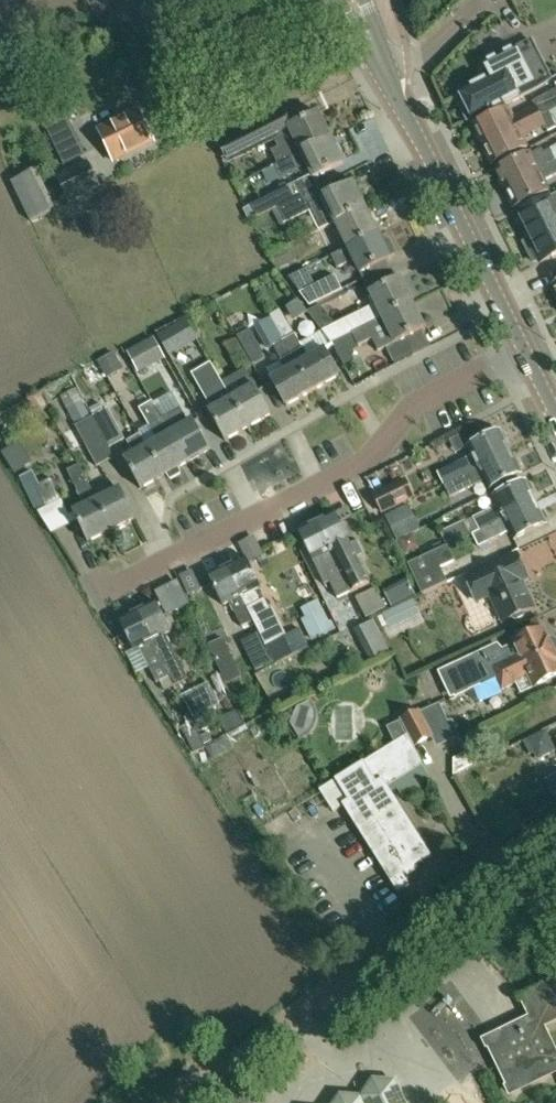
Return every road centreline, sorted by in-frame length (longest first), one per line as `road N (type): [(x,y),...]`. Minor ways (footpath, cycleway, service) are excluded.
road 1 (residential): [(95,596),(371,459),(405,411),(523,353)]
road 2 (unclassified): [(555,818),(174,1102)]
road 3 (secondary): [(523,353),(374,50)]

